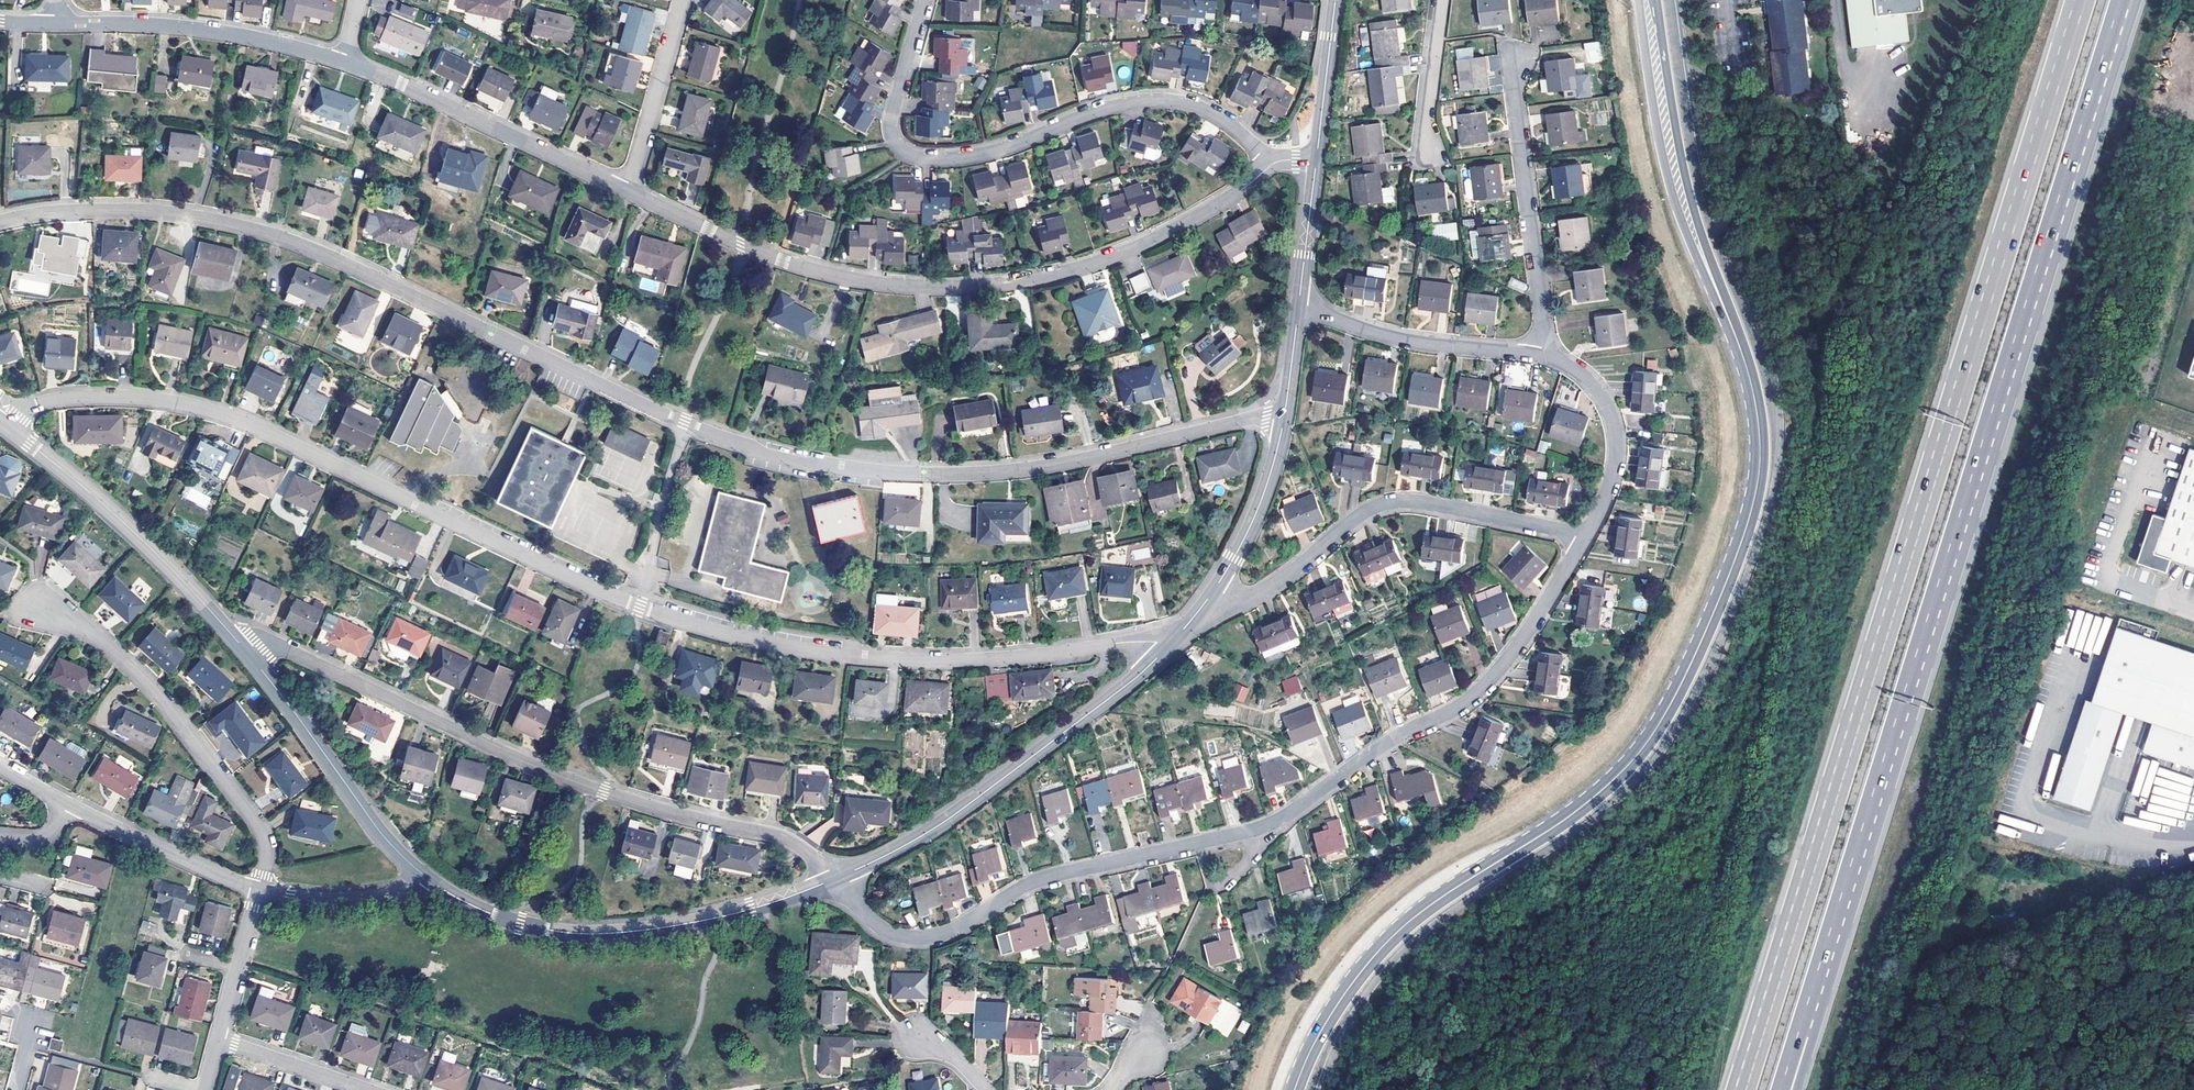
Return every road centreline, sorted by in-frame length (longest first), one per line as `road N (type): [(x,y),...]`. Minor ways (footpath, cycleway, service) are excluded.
road 1 (residential): [(0,221),(72,212),(161,214),(278,237),(727,440),(823,466),(992,473),(1284,420)]
road 2 (residential): [(4,425),(48,401),(98,396),(220,414),(608,596),(780,645),(911,660),(1140,641),(1166,648)]
road 3 (motorway): [(2087,0),(1744,1089)]
road 4 (motorway): [(1797,1039),(2119,0)]
road 5 (secondary): [(1736,338),(1758,419),(1756,491),(1675,697),(1642,749),(1589,801),(1433,903),(1385,944),(1342,996),(1294,1089)]
road 6 (residential): [(838,879),(889,932),(928,938),(1040,878),(1257,828),(1489,684),(1583,540)]
road 7 (residential): [(627,192),(776,260),(897,286),(971,289),(1084,266),(1157,239),(1271,164)]
road 8 (residential): [(838,879),(787,837),(604,792),(268,641),(244,649)]
road 9 (residential): [(1271,164),(1216,115),(1153,99),(1001,150),(958,159),(909,155),(894,143),(892,111),(923,0)]
road 10 (unclassified): [(424,875),(492,915),(581,934),(706,920),(838,879)]
road 11 (residential): [(1583,540),(1396,501),(1368,509),(1259,595),(1213,592)]
road 12 (unclassified): [(838,879),(970,805),(1166,648)]
road 13 (secondary): [(1639,0),(1665,172),(1736,338)]
road 14 (secondary): [(1736,338),(1680,152),(1659,11)]
road 15 (unclassified): [(4,425),(94,496),(244,649)]
road 16 (residential): [(259,891),(266,839),(147,681),(98,636)]
road 17 (residential): [(346,63),(627,192)]
road 18 (residential): [(57,24),(189,29),(346,63)]
road 19 (unclassified): [(244,649),(383,836),(424,875)]
road 20 (residential): [(1517,92),(1541,355)]
road 21 (residential): [(1541,355),(1424,344),(1298,305)]
road 22 (residential): [(1583,540),(1606,494),(1615,438),(1597,391),(1567,365),(1541,355)]
road 23 (residential): [(68,805),(259,891)]
road 24 (residential): [(684,0),(627,192)]
road 25 (unclassified): [(1213,592),(1261,499),(1284,420)]
road 26 (residential): [(259,891),(343,899),(397,891),(424,875)]
road 27 (unclassified): [(1316,161),(1336,0)]
road 28 (residential): [(365,1089),(217,1040)]
road 29 (residential): [(1429,154),(1442,0)]
road 30 (unclassified): [(1298,305),(1316,161)]

